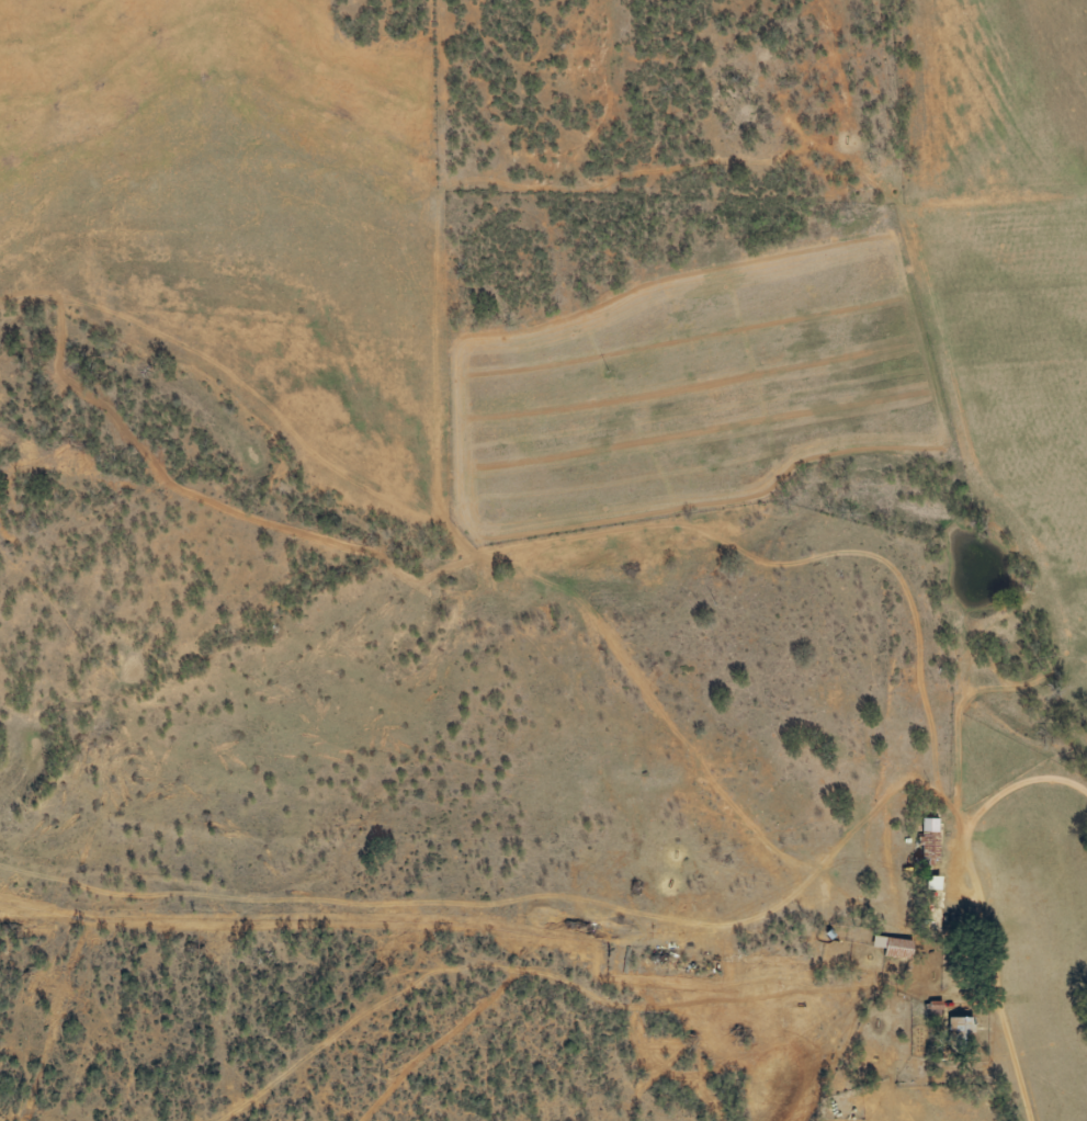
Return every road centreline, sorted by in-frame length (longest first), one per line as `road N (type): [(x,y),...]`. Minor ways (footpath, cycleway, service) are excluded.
road 1 (residential): [(1034,1120),(953,777),(975,745),(1067,717),(1086,739)]

